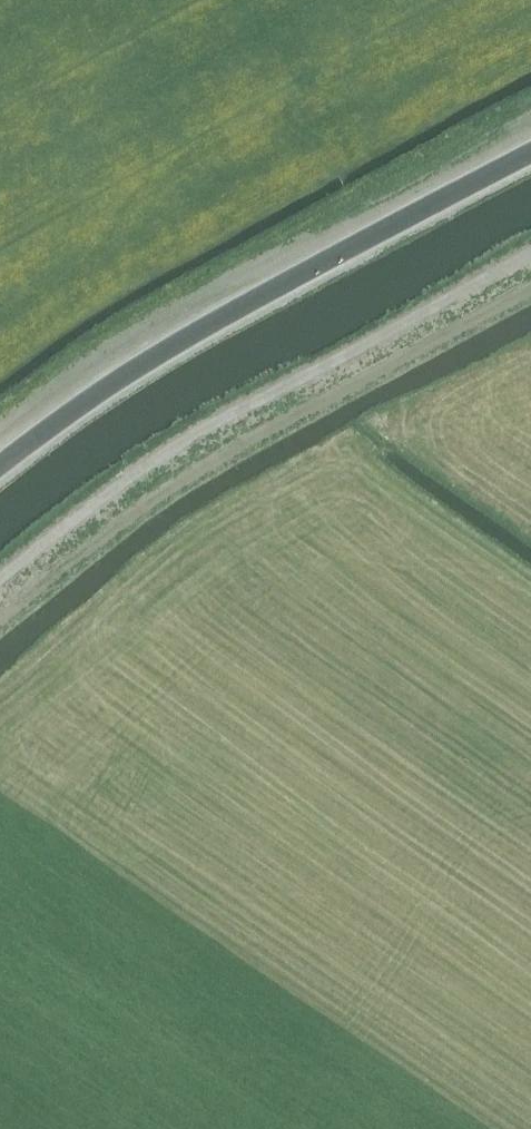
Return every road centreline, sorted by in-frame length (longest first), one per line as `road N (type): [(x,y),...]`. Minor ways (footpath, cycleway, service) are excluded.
road 1 (unclassified): [(0,472),(244,314),(530,159)]

